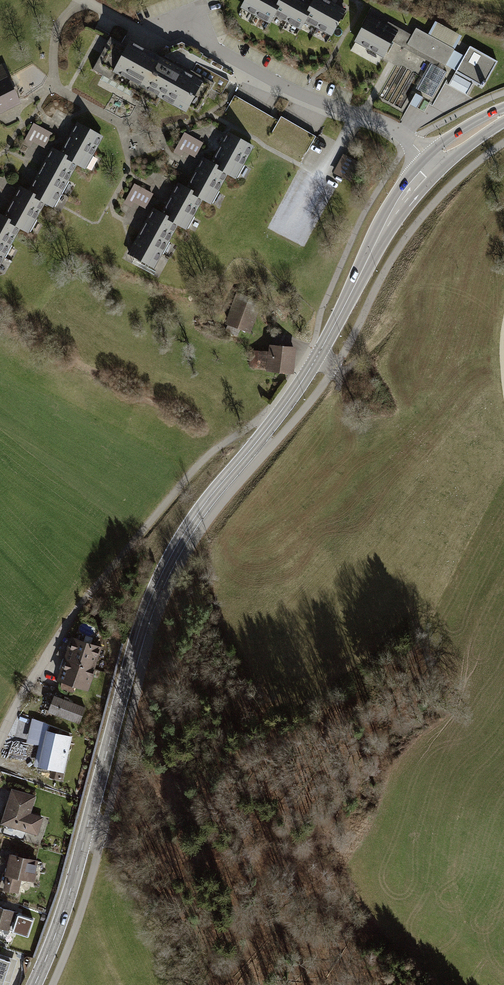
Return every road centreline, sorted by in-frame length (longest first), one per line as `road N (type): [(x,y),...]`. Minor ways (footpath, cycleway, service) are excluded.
road 1 (secondary): [(252,448),(199,512),(155,588),(63,912),(33,984)]
road 2 (unclassified): [(0,739),(55,643),(188,477),(232,438),(252,448)]
road 3 (secondary): [(431,163),(391,213),(300,385),(252,448)]
road 4 (residential): [(170,22),(305,99),(391,127),(431,163)]

